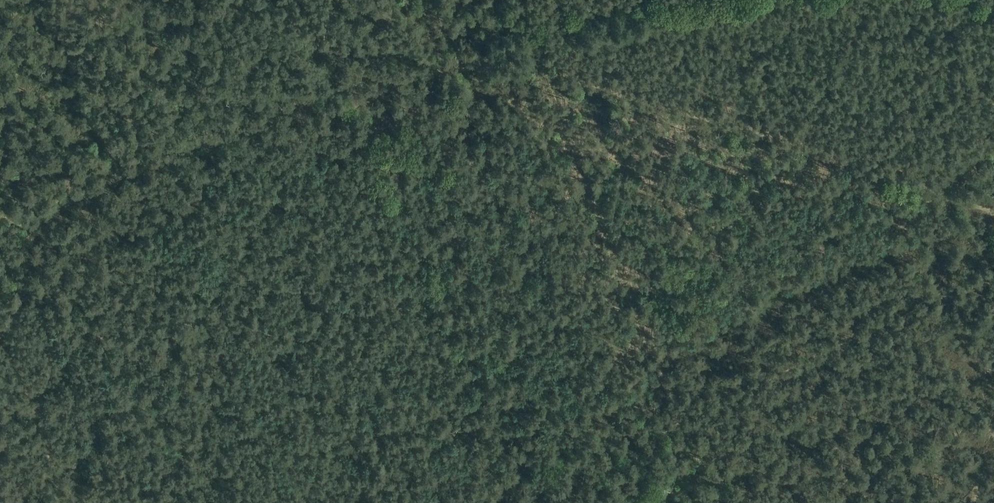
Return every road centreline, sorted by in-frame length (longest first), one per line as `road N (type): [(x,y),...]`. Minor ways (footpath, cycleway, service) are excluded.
road 1 (track): [(0,241),(341,83),(403,73),(544,71)]
road 2 (track): [(63,502),(0,319)]
road 3 (track): [(544,71),(533,21),(658,0)]

